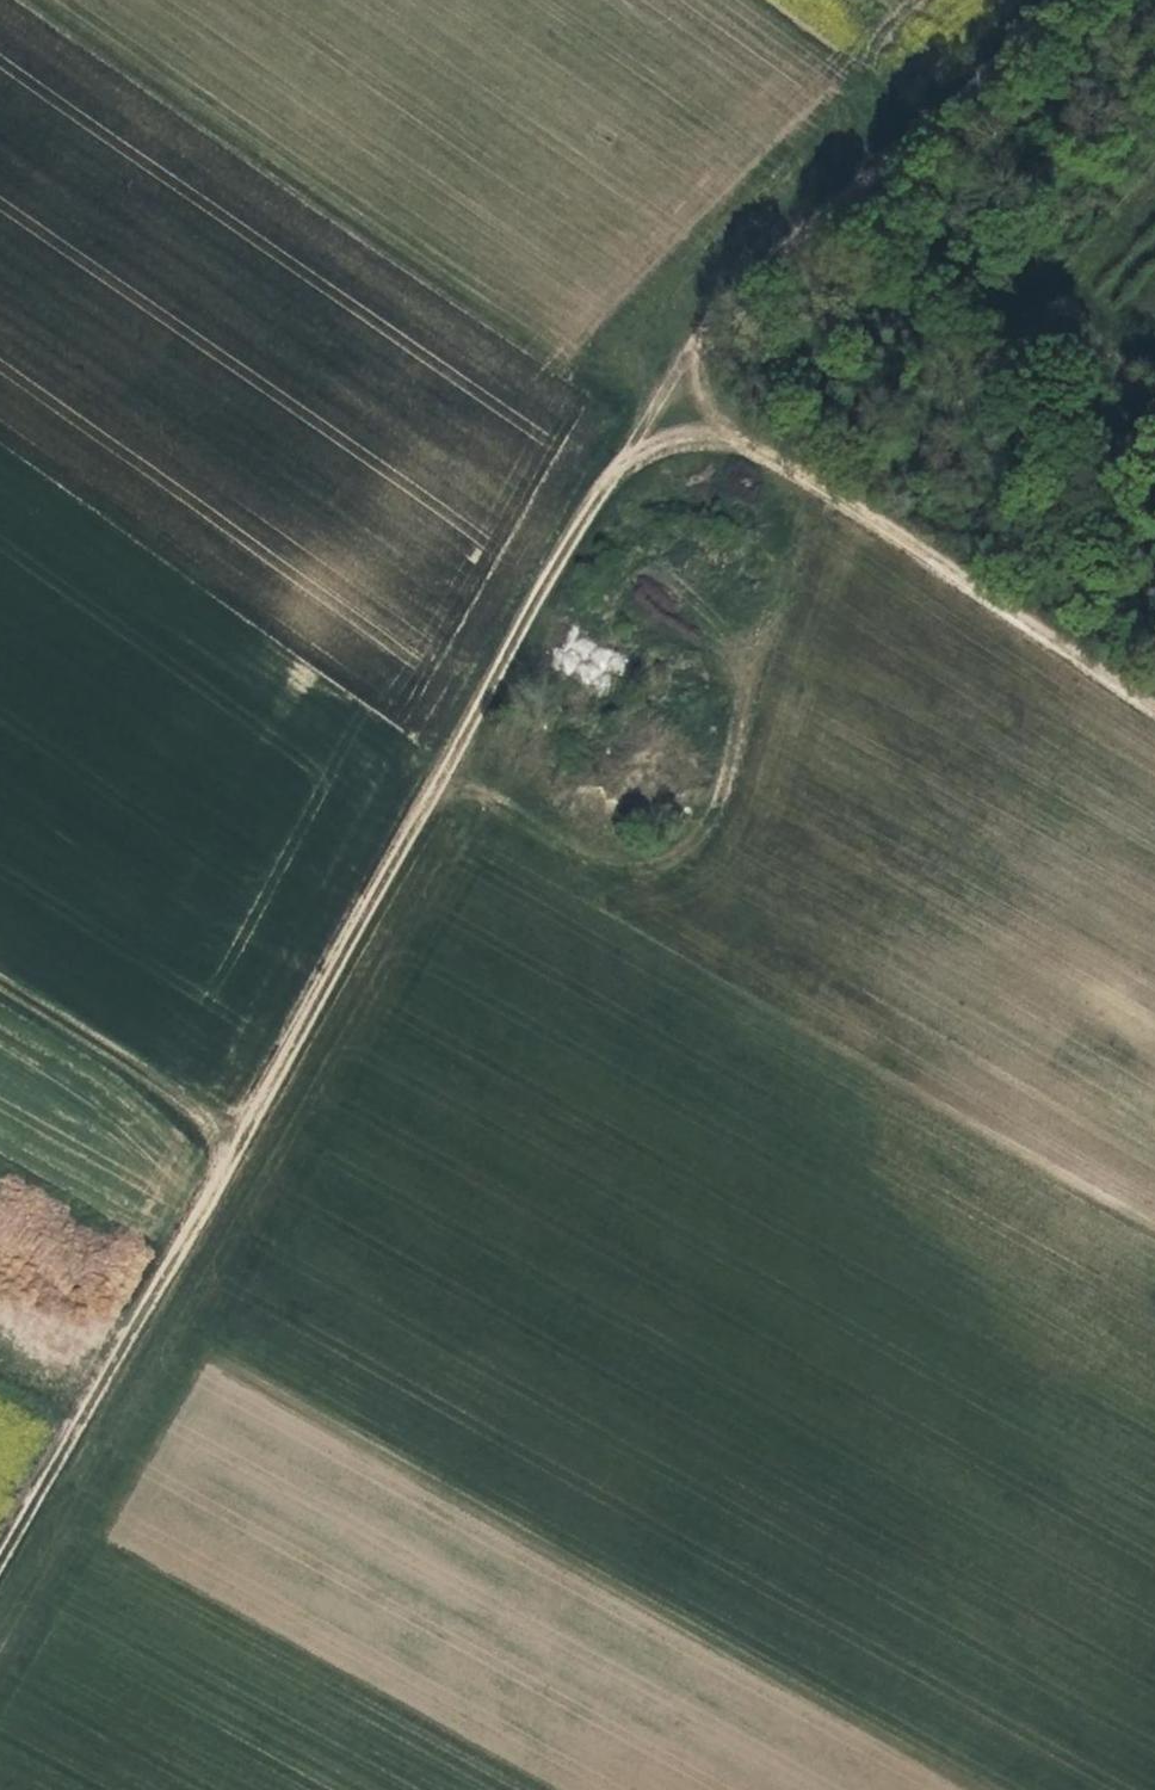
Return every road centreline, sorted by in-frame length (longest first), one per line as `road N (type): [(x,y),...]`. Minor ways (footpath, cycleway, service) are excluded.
road 1 (track): [(0,1559),(663,391),(1037,0)]
road 2 (track): [(620,466),(652,443),(689,436),(754,443),(1154,716)]
road 3 (track): [(242,1140),(0,985)]

